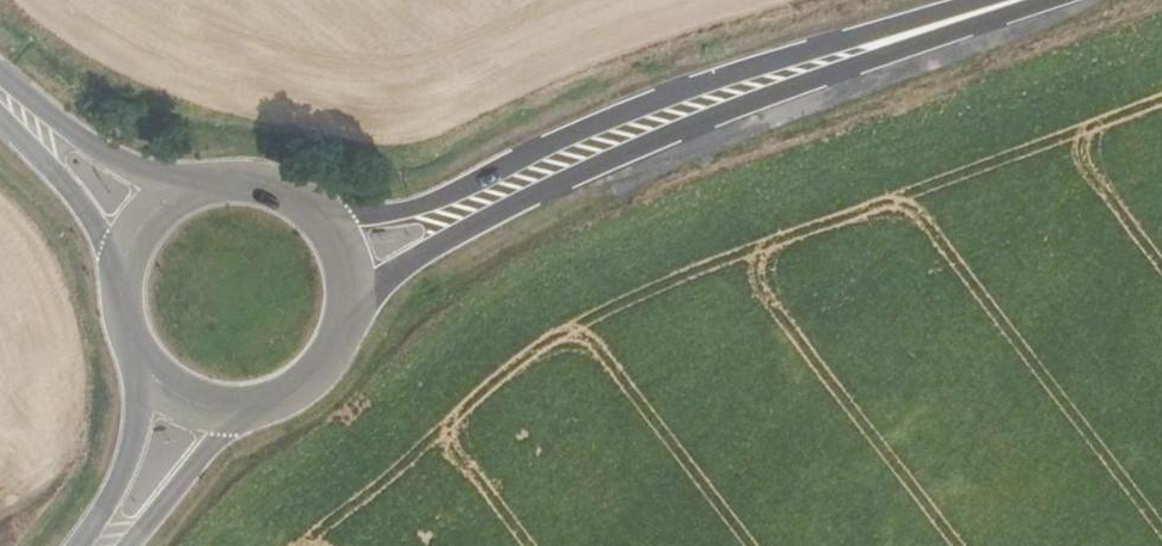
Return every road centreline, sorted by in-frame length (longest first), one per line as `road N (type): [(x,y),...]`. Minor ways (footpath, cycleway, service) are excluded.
road 1 (primary): [(1017,2),(696,85),(426,205),(365,213),(300,196)]
road 2 (primary): [(355,317),(411,261),(587,167),(1017,2)]
road 3 (primary): [(228,180),(176,180),(108,157),(0,75)]
road 4 (primary): [(0,113),(90,216),(123,321)]
road 5 (secondary): [(130,345),(143,393),(135,443),(82,545)]
road 6 (secondary): [(130,545),(223,435),(283,407)]
road 7 (primary): [(228,180),(181,195),(144,227),(124,272),(123,321)]
road 8 (primary): [(130,345),(159,385),(189,405),(225,415),(283,407)]
road 9 (primary): [(355,317),(347,249),(300,196)]
road 10 (primary): [(283,407),(334,368),(355,317)]

